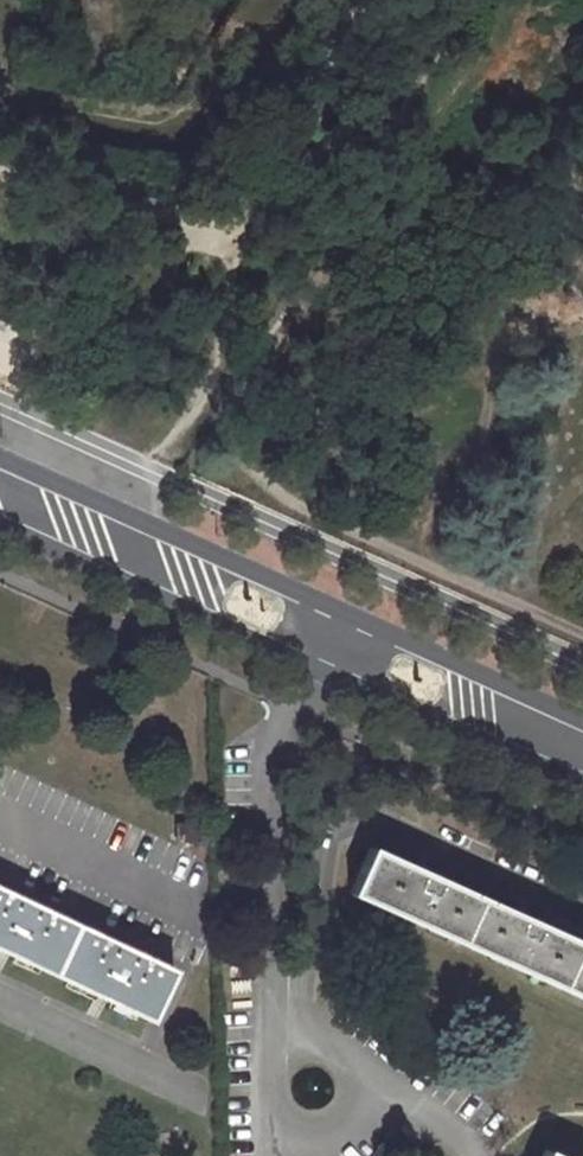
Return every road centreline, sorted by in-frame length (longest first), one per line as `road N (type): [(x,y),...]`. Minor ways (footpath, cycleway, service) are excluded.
road 1 (primary): [(0,528),(582,792)]
road 2 (primary): [(582,721),(0,458)]

